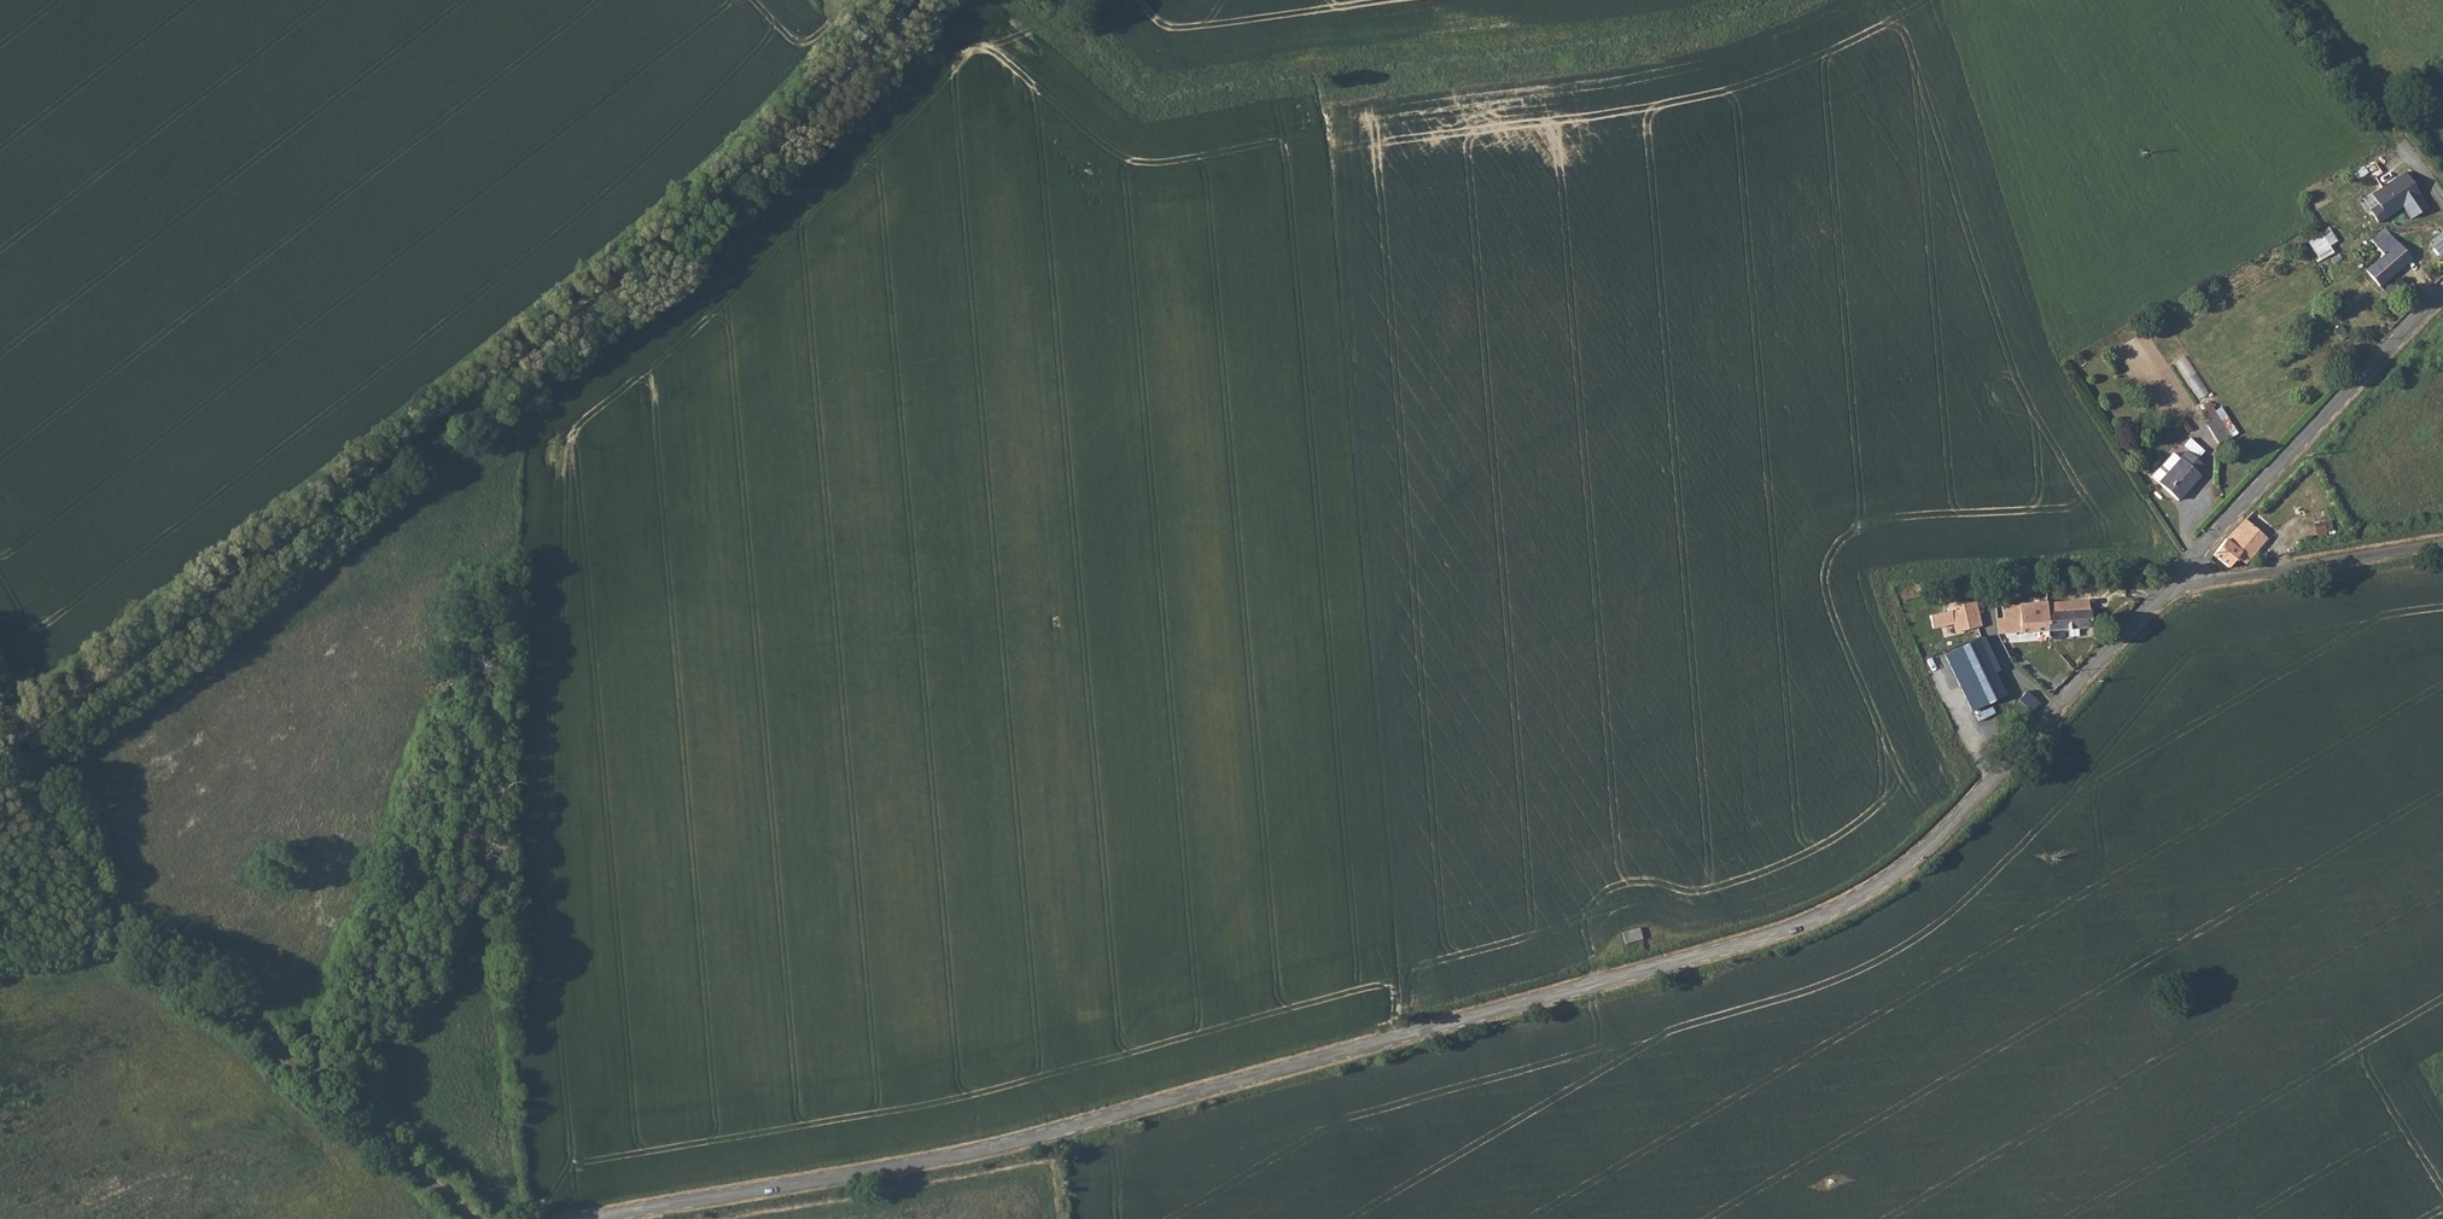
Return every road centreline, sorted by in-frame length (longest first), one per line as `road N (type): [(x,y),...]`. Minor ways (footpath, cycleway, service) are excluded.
road 1 (unclassified): [(2178,576),(1952,825),(1911,863),(1820,917),(1053,1131),(589,1218)]
road 2 (track): [(31,762),(111,914),(139,946),(475,1218)]
road 3 (unclassified): [(2442,294),(2178,576)]
road 4 (unclassified): [(2178,576),(2244,575),(2442,544)]
road 5 (track): [(2285,0),(2442,201)]

